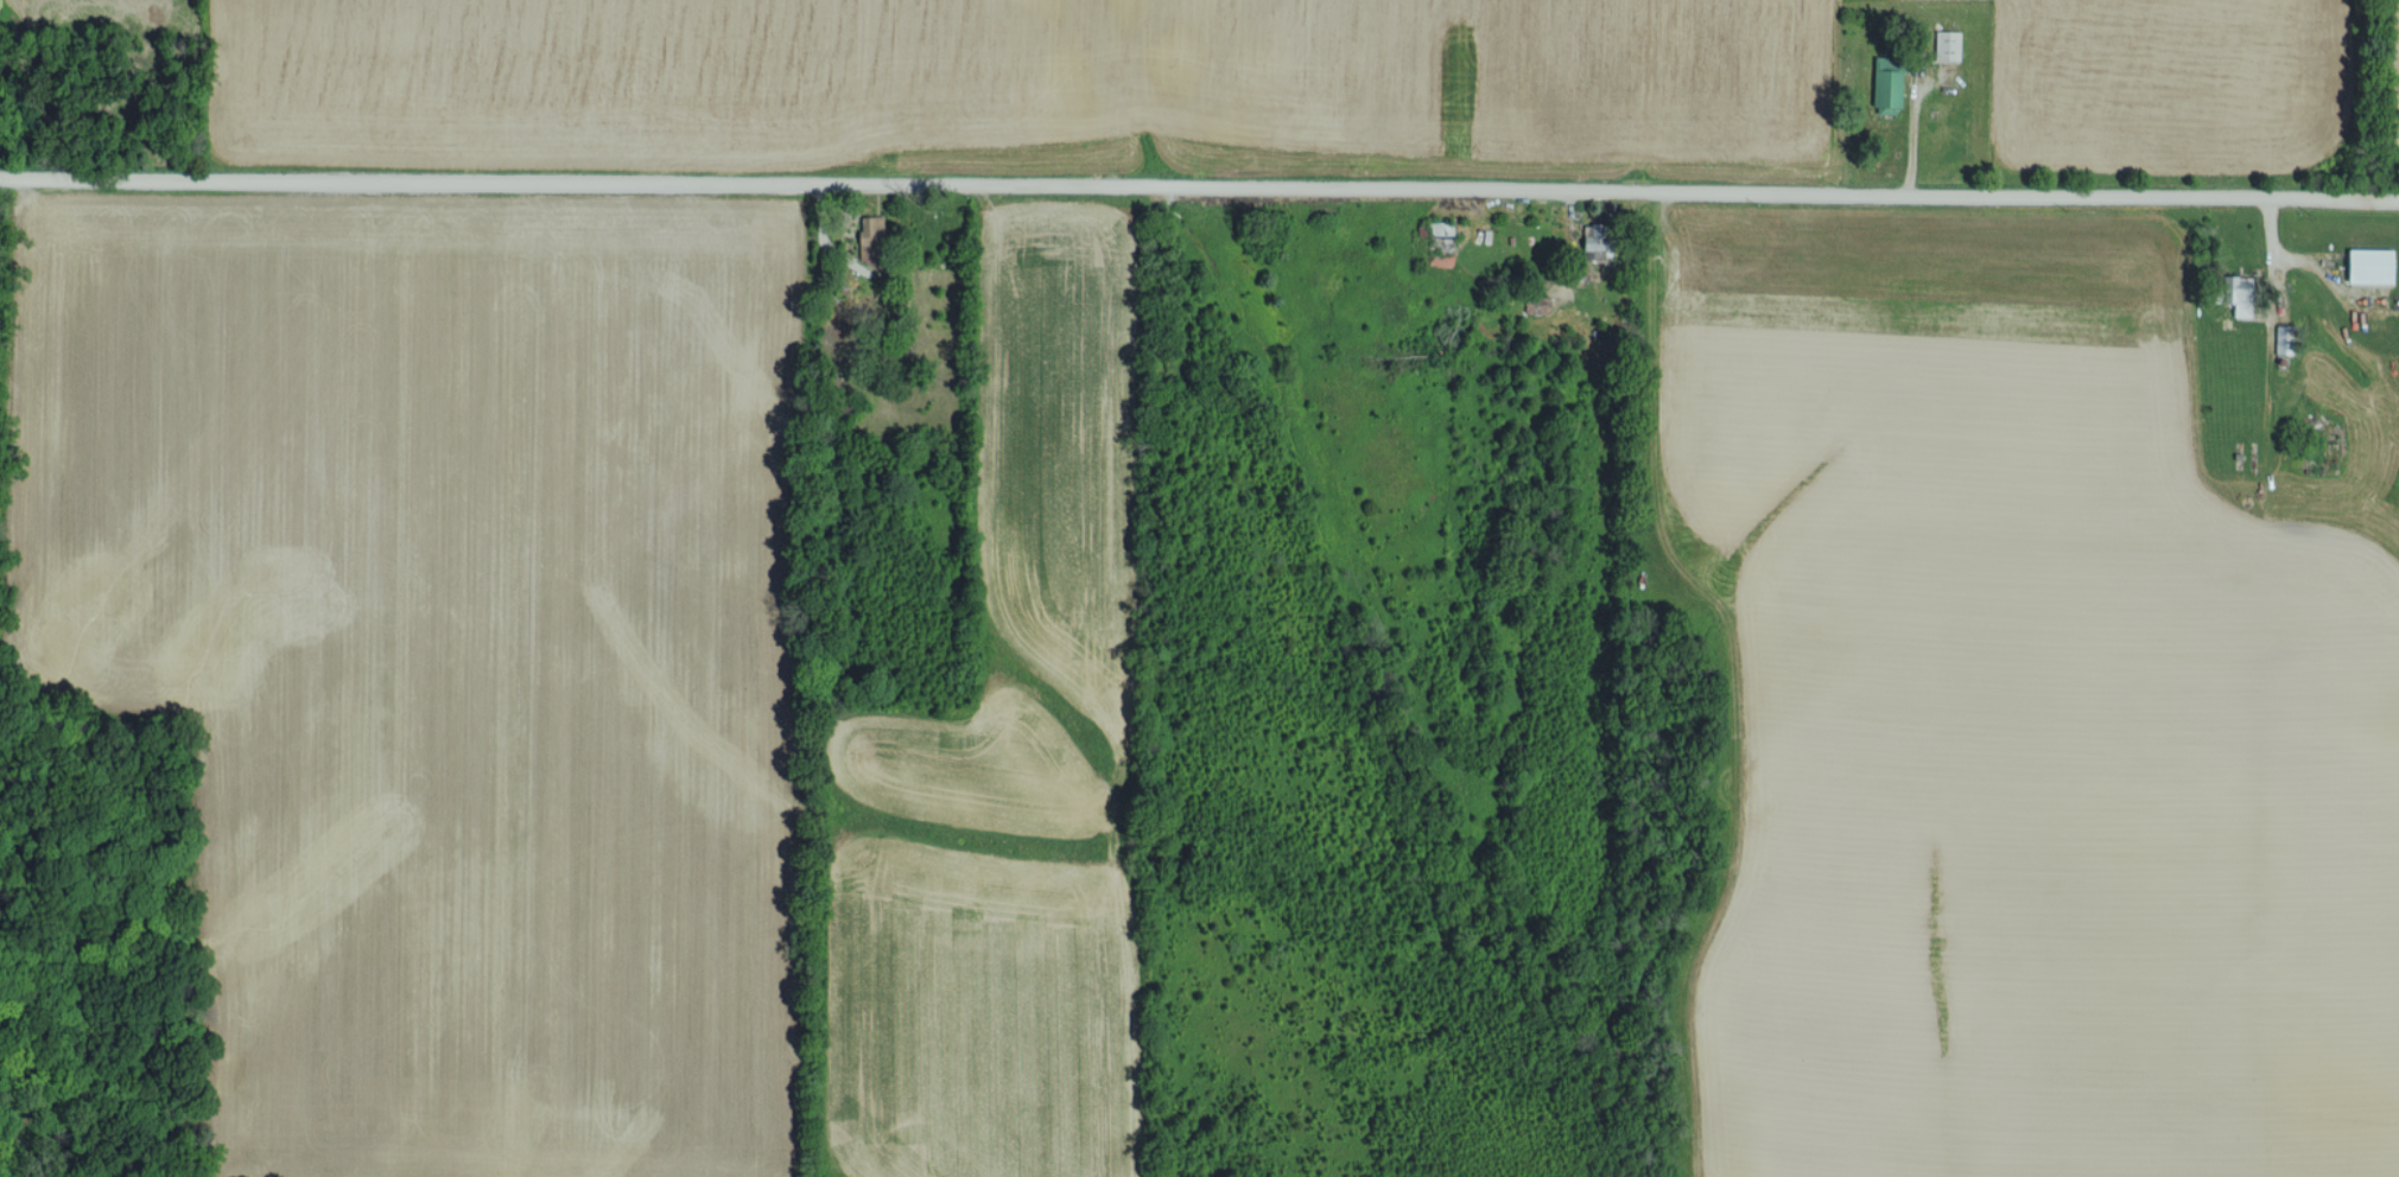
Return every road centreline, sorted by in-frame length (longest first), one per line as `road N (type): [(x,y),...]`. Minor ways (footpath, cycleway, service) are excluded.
road 1 (residential): [(0,164),(2398,184)]

